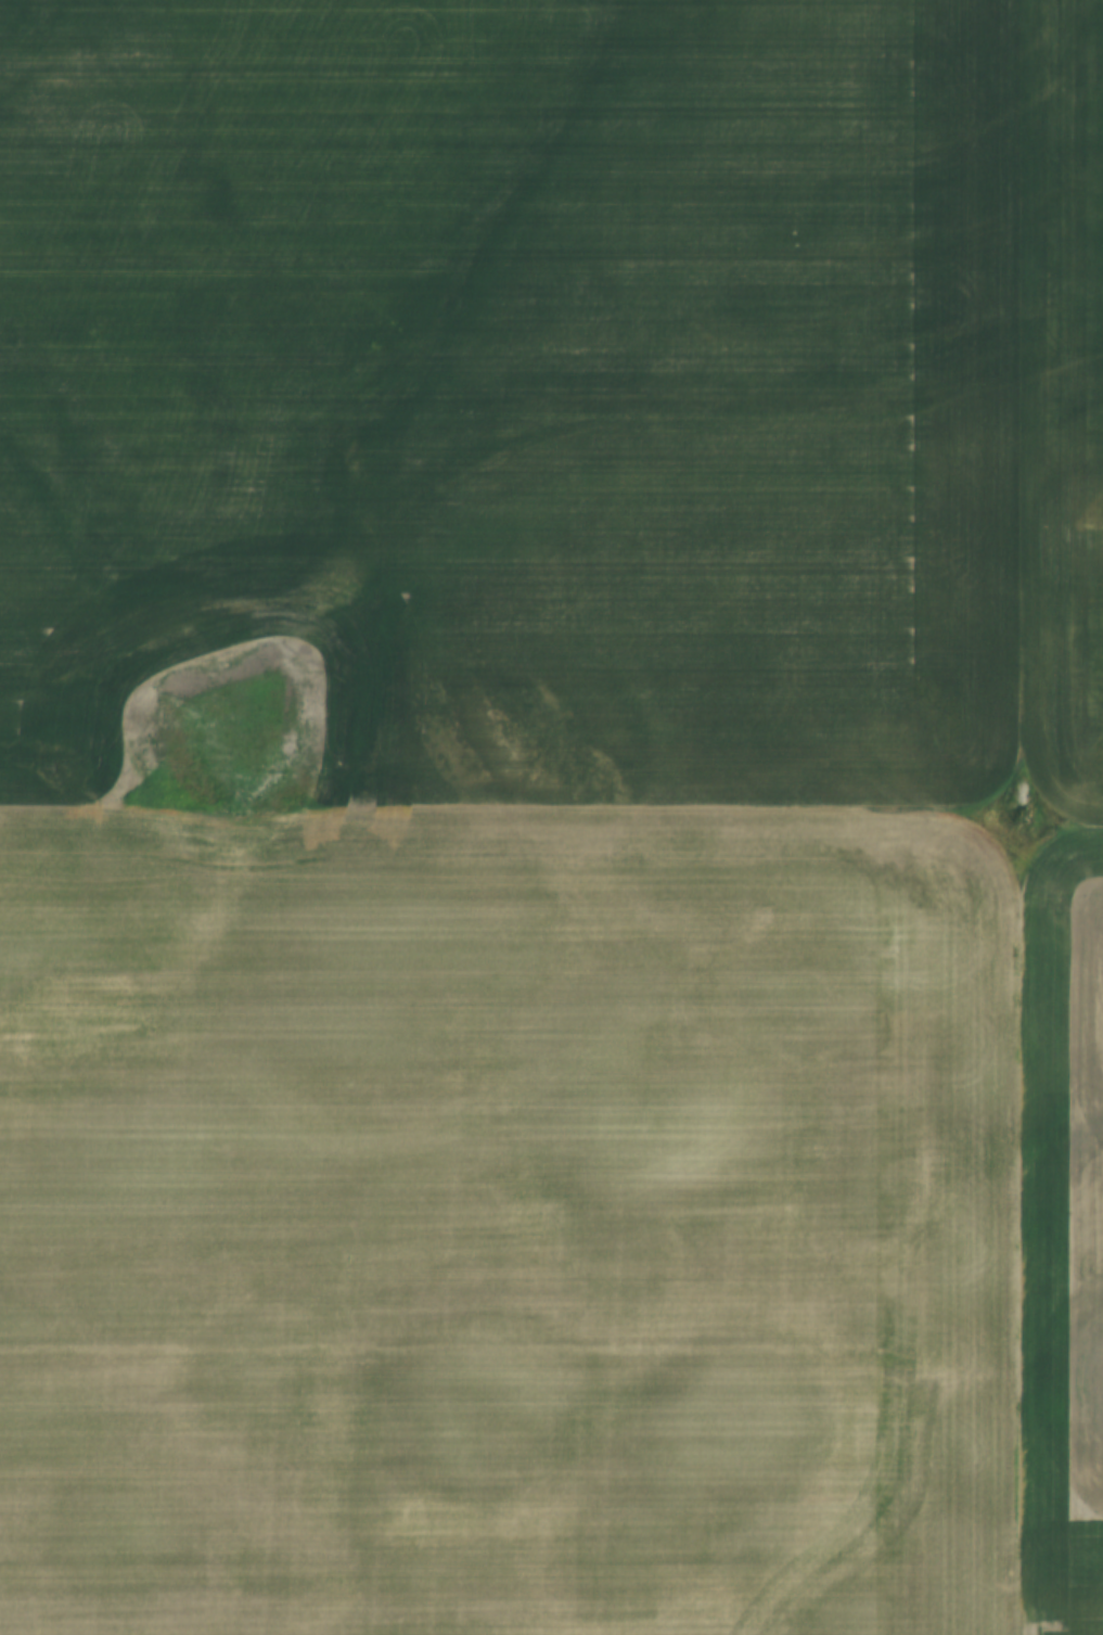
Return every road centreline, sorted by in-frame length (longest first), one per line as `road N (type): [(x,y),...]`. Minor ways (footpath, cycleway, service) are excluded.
road 1 (track): [(1021,1634),(1019,0)]

